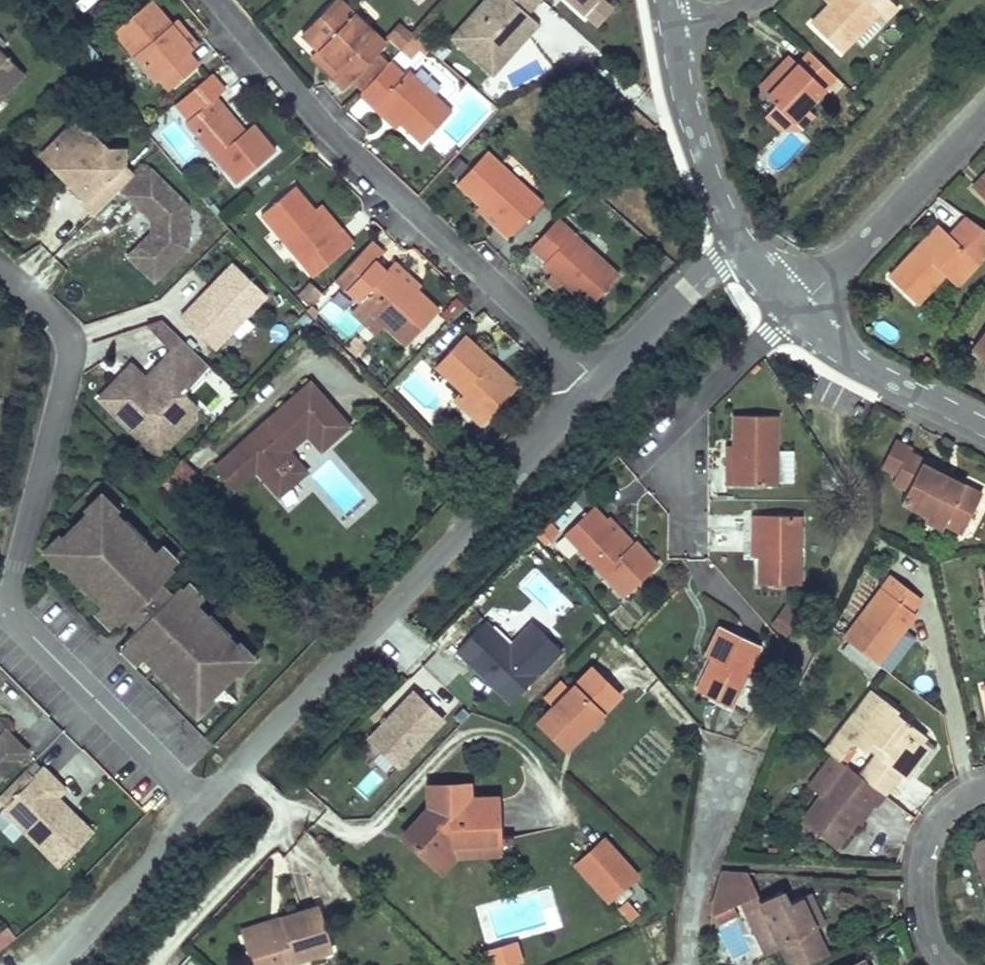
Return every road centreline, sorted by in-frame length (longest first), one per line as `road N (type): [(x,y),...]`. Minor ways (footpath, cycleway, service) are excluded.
road 1 (residential): [(200,801),(20,611),(73,361),(0,251)]
road 2 (residential): [(595,385),(200,801)]
road 3 (residential): [(197,0),(355,171),(595,385)]
road 4 (residential): [(789,300),(652,436),(687,477),(688,540)]
road 5 (residential): [(984,101),(789,300)]
road 6 (residential): [(984,431),(848,364),(789,300)]
road 7 (residential): [(738,235),(671,23)]
road 8 (residential): [(696,964),(693,877),(740,751)]
road 9 (residential): [(200,801),(55,964)]
road 10 (residential): [(984,790),(958,799),(929,825),(918,878),(928,926),(951,964)]
road 11 (residential): [(738,235),(595,385)]

